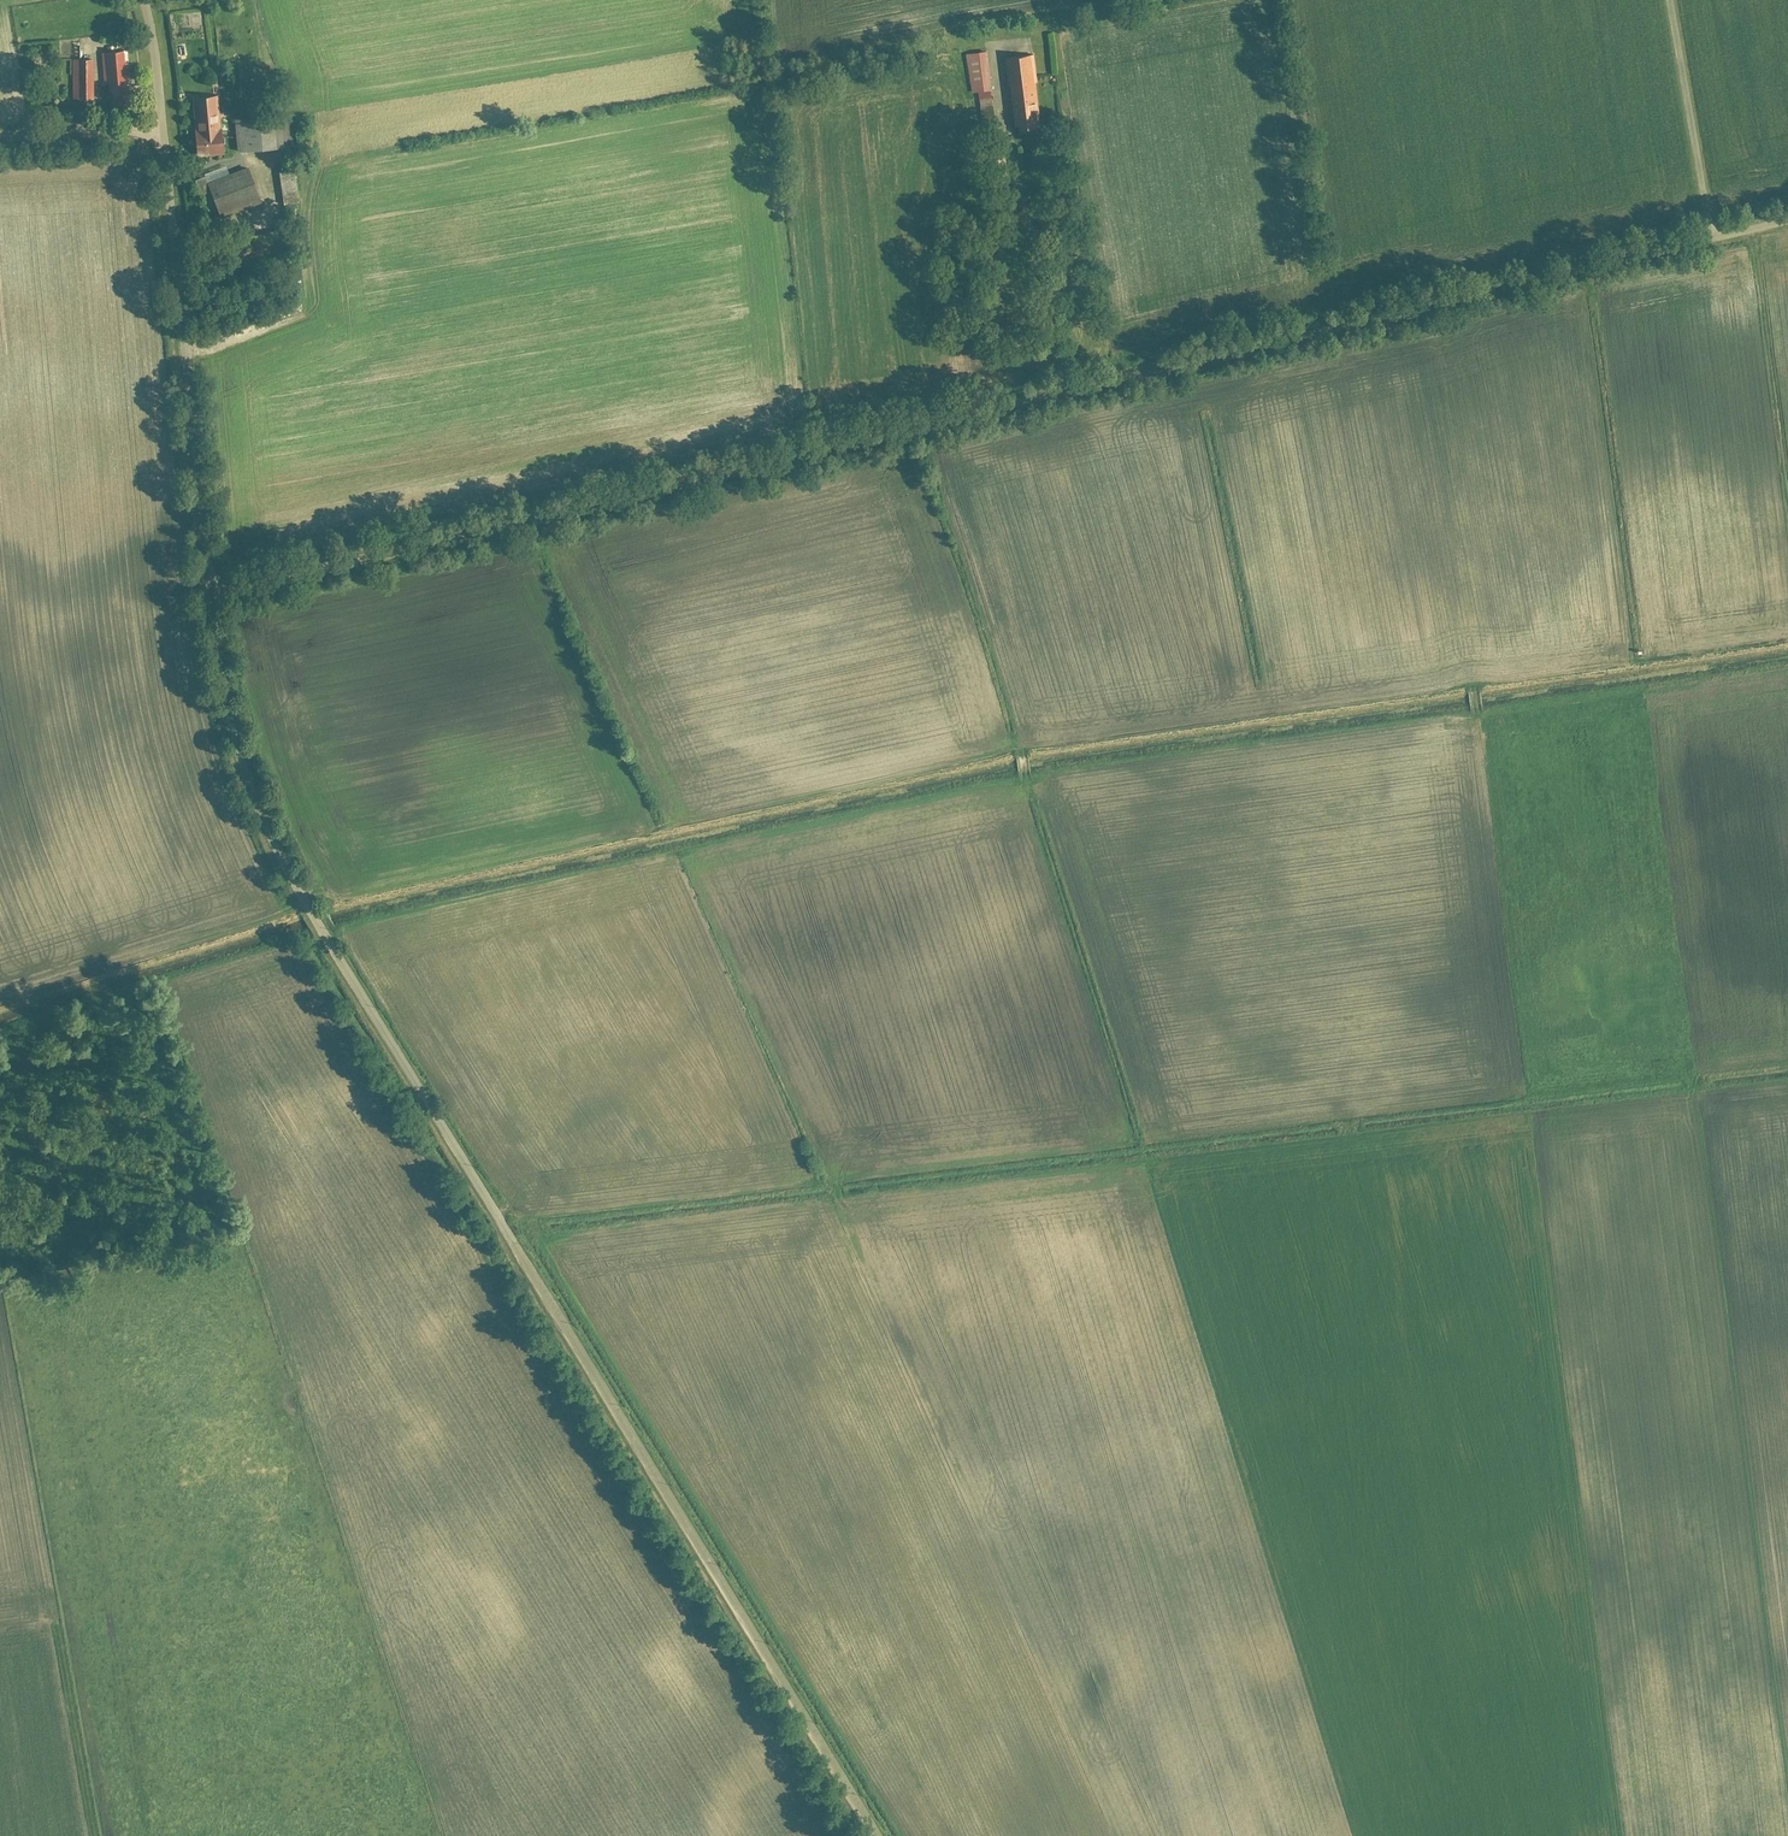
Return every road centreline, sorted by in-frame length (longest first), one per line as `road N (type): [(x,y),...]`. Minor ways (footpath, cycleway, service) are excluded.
road 1 (unclassified): [(1787,222),(214,596)]
road 2 (unclassified): [(214,596),(248,810),(874,1835)]
road 3 (unclassified): [(164,131),(178,337),(214,596)]
road 4 (unclassified): [(0,142),(164,131)]
road 5 (unclassified): [(164,131),(142,0)]

